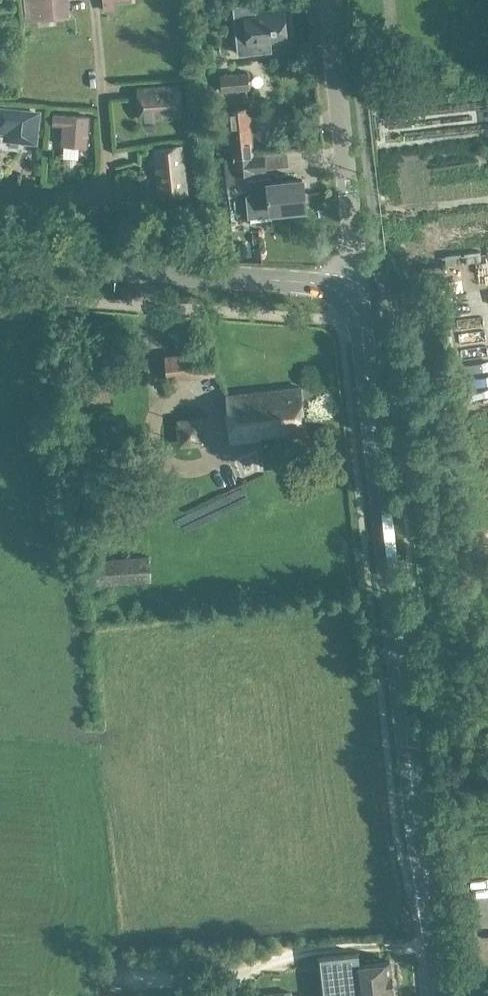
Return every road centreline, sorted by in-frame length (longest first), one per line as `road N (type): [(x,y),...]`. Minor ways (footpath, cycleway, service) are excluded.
road 1 (secondary): [(439,995),(363,324),(349,302)]
road 2 (secondary): [(349,302),(312,282),(0,261)]
road 3 (tertiary): [(349,302),(355,274),(328,0)]

